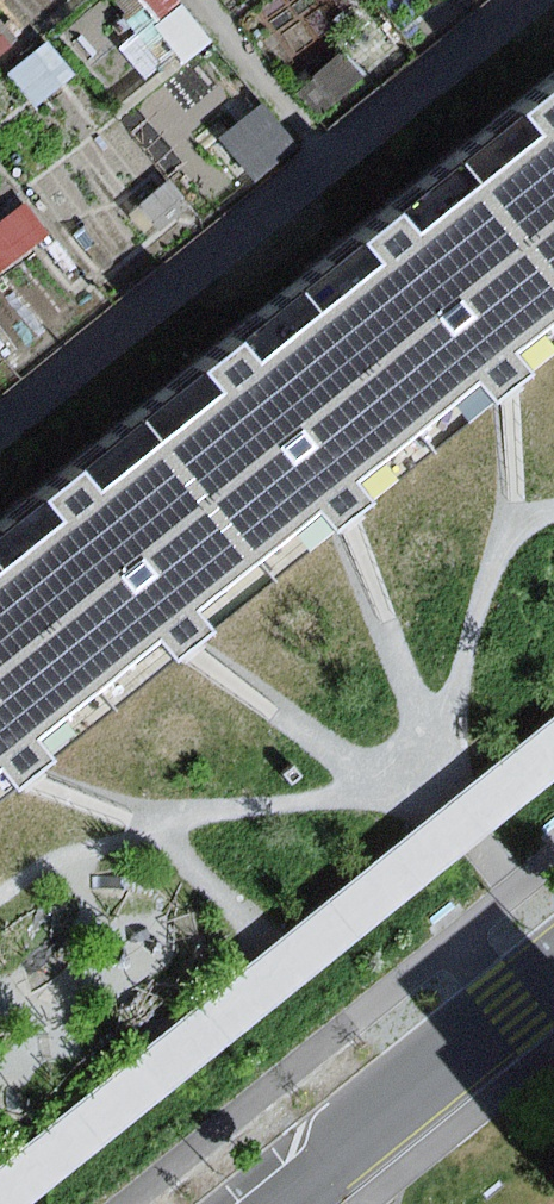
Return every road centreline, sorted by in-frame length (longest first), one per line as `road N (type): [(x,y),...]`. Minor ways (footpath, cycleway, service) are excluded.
road 1 (residential): [(553,989),(288,1203)]
road 2 (track): [(208,0),(339,158)]

